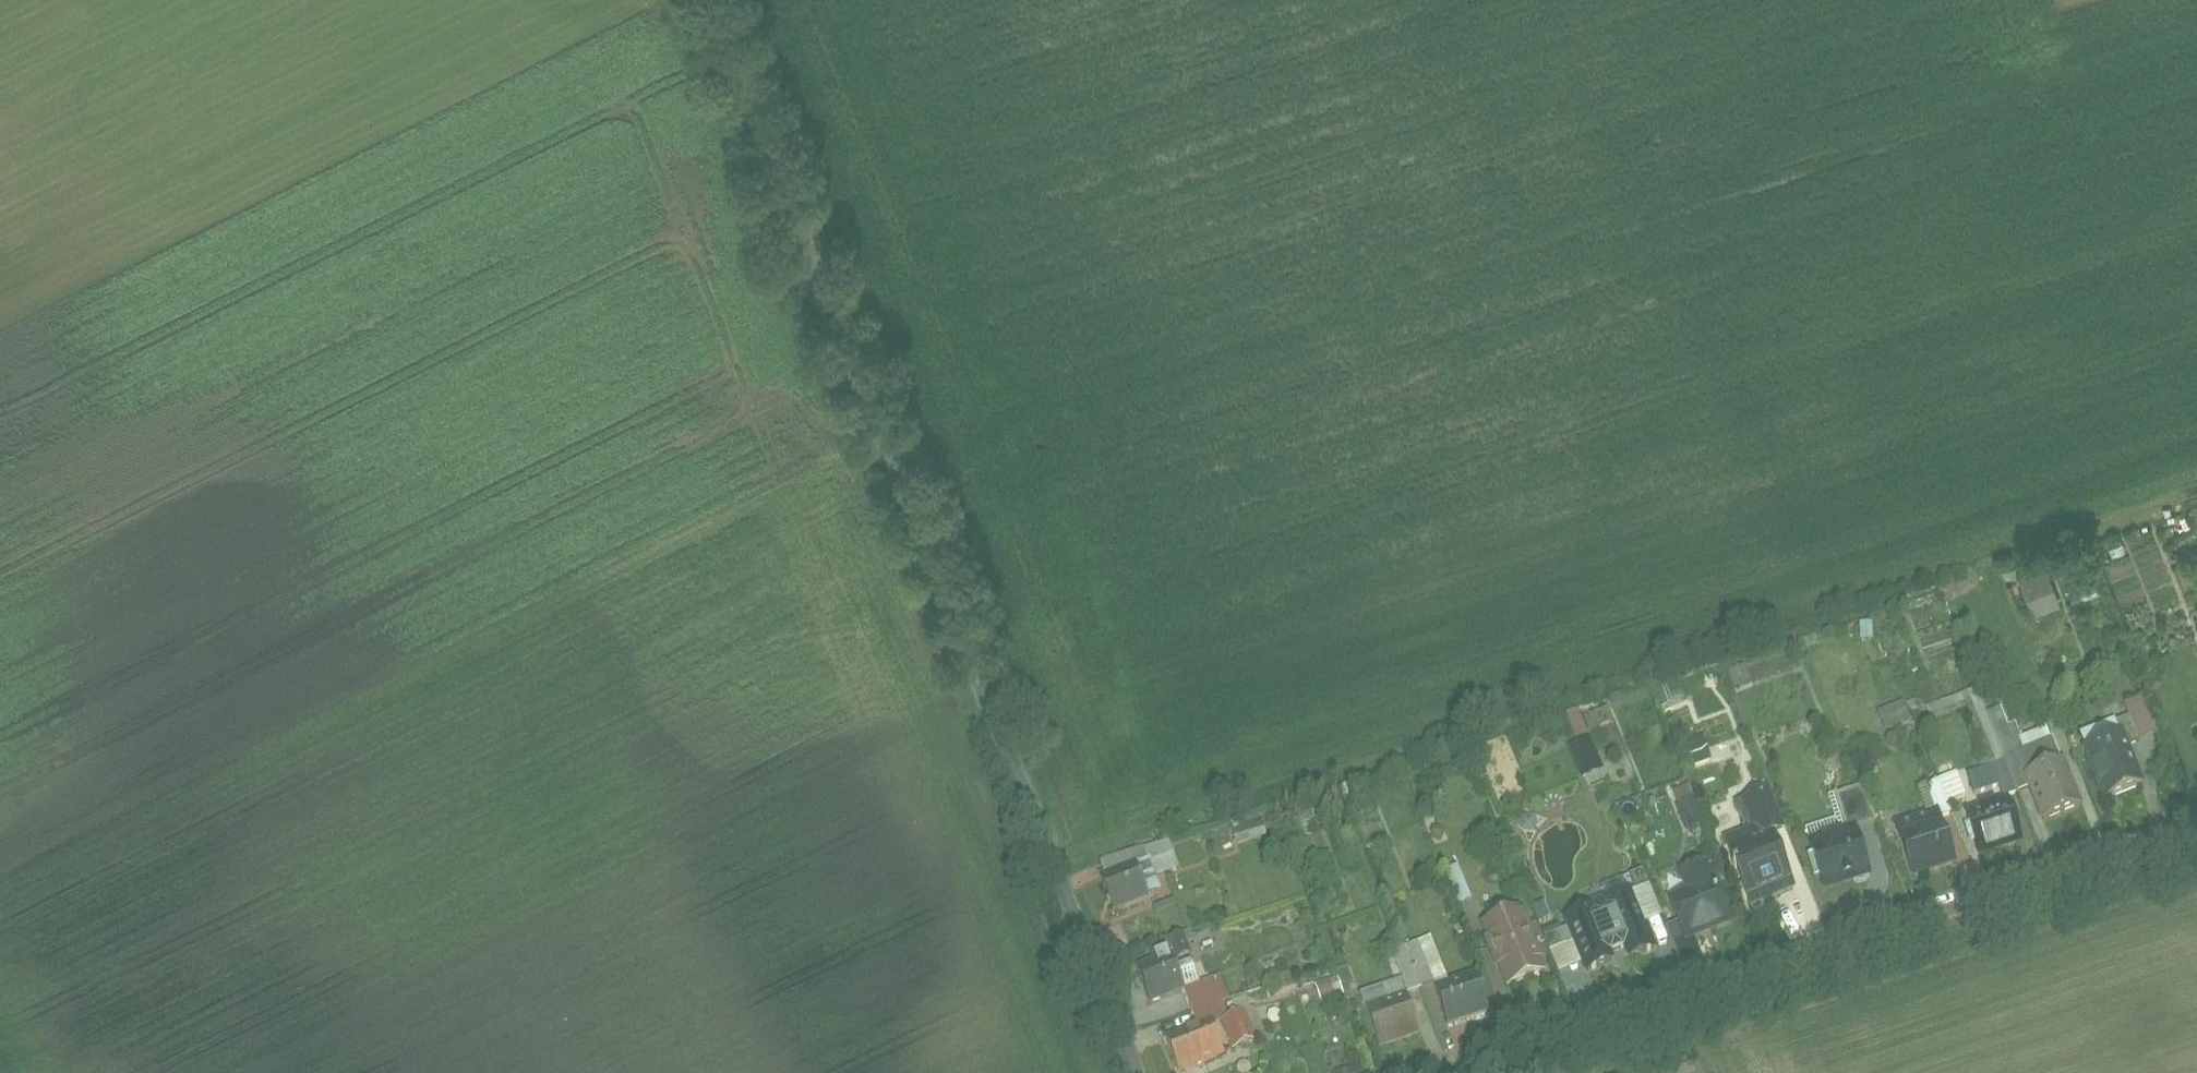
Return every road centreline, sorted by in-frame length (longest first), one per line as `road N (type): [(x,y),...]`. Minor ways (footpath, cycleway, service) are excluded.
road 1 (unclassified): [(706,0),(1023,783)]
road 2 (residential): [(1441,1072),(2196,830)]
road 3 (residential): [(1023,783),(1136,1072)]

